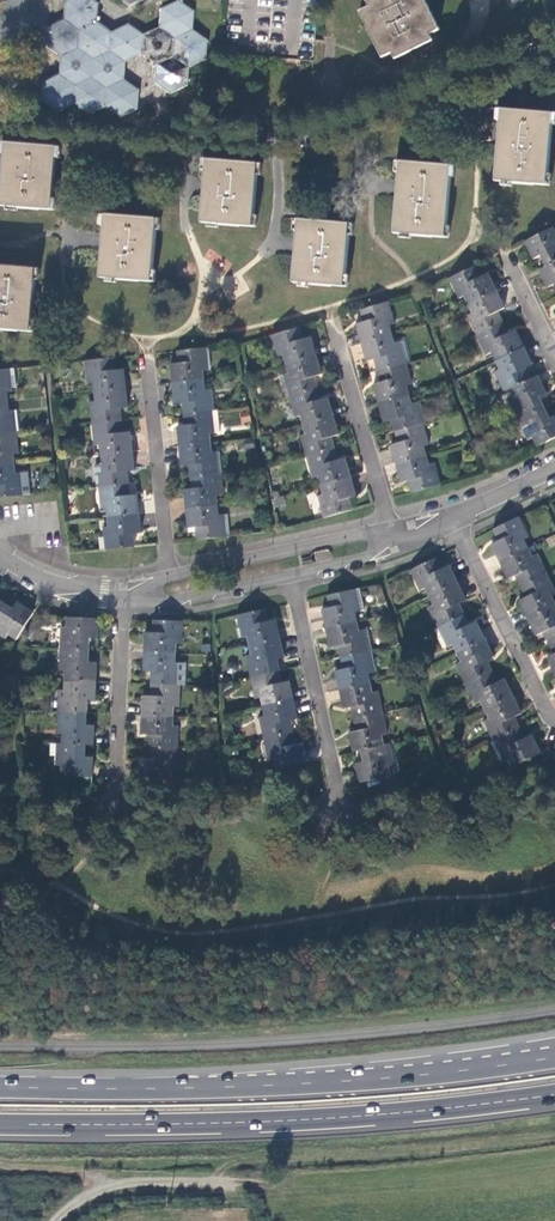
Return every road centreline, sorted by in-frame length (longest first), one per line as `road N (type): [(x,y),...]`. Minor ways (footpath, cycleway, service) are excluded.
road 1 (residential): [(554,40),(405,105),(253,138),(0,112)]
road 2 (trunk): [(554,1009),(231,1043),(0,1045)]
road 3 (trunk): [(554,1058),(334,1082),(0,1088)]
road 4 (trunk): [(0,1123),(326,1117),(554,1093)]
road 5 (track): [(222,1181),(224,1170),(242,1164),(554,1140)]
road 6 (residential): [(292,575),(342,805)]
road 7 (residential): [(451,514),(554,718)]
road 8 (residential): [(392,529),(169,576)]
road 9 (residential): [(169,576),(145,353)]
road 10 (residential): [(329,317),(392,529)]
road 11 (residential): [(123,595),(115,812)]
road 12 (residential): [(123,595),(171,600),(292,575)]
road 13 (track): [(106,1188),(272,1183)]
road 14 (residential): [(0,554),(40,578),(123,595)]

